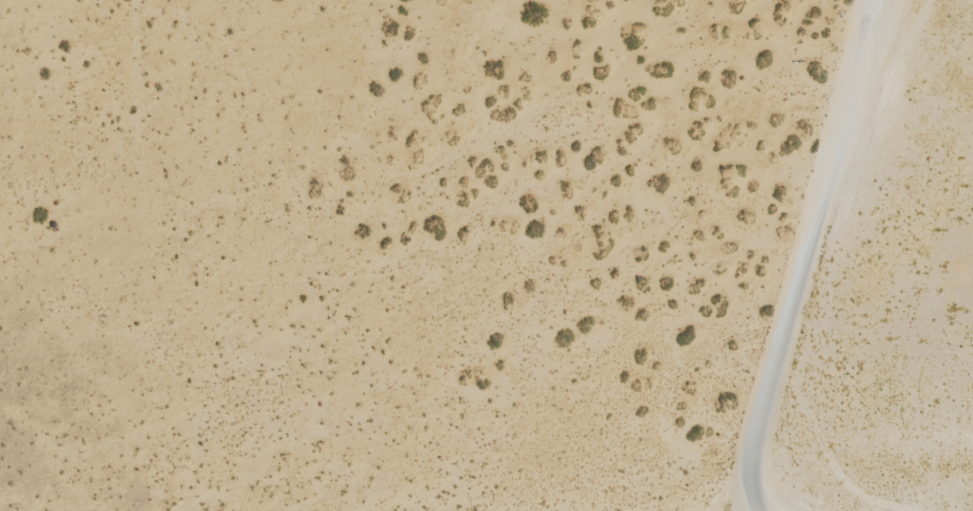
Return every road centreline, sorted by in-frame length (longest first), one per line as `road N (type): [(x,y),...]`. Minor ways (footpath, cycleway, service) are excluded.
road 1 (residential): [(863,0),(820,159),(768,466),(786,510)]

